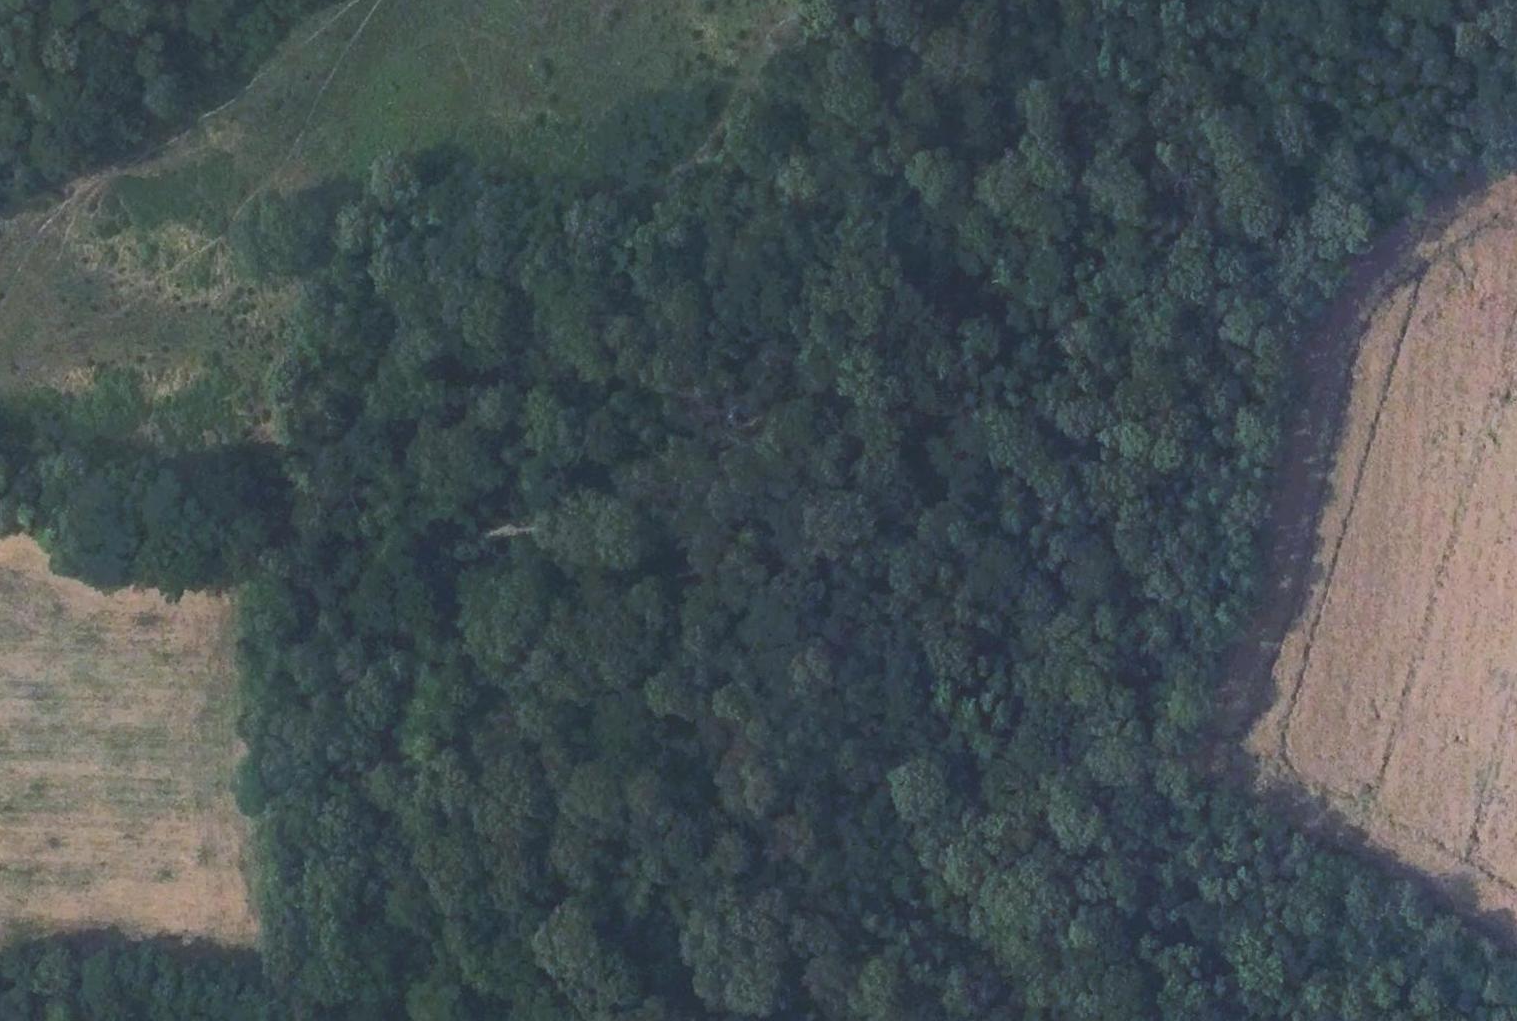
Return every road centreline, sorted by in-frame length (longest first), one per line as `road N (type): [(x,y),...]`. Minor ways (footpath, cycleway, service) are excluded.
road 1 (track): [(0,458),(26,470),(161,496),(488,526)]
road 2 (track): [(0,137),(42,130),(89,104),(224,0)]

